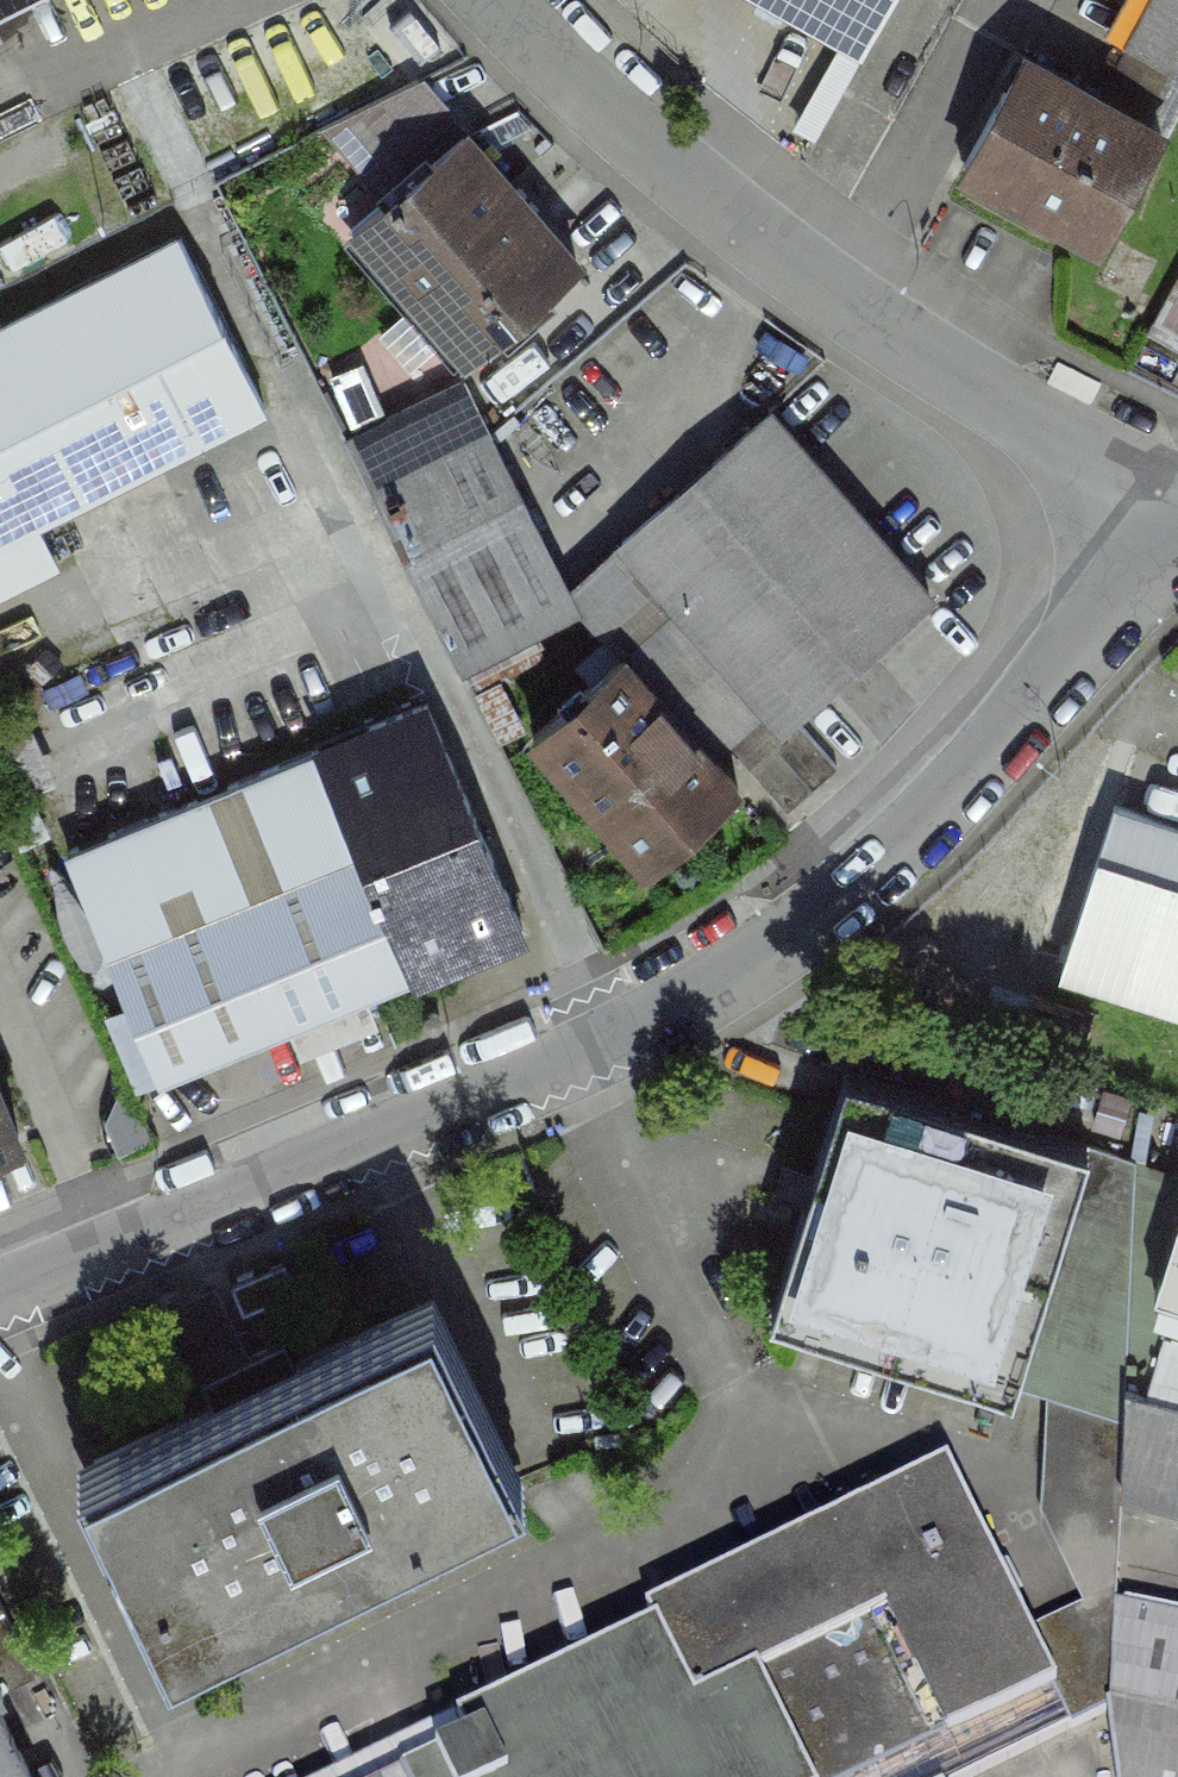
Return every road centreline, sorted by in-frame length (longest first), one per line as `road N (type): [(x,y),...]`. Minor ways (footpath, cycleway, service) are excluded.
road 1 (residential): [(0,1282),(790,940),(997,747),(1161,500)]
road 2 (residential): [(502,0),(728,212),(931,358),(1161,500)]

